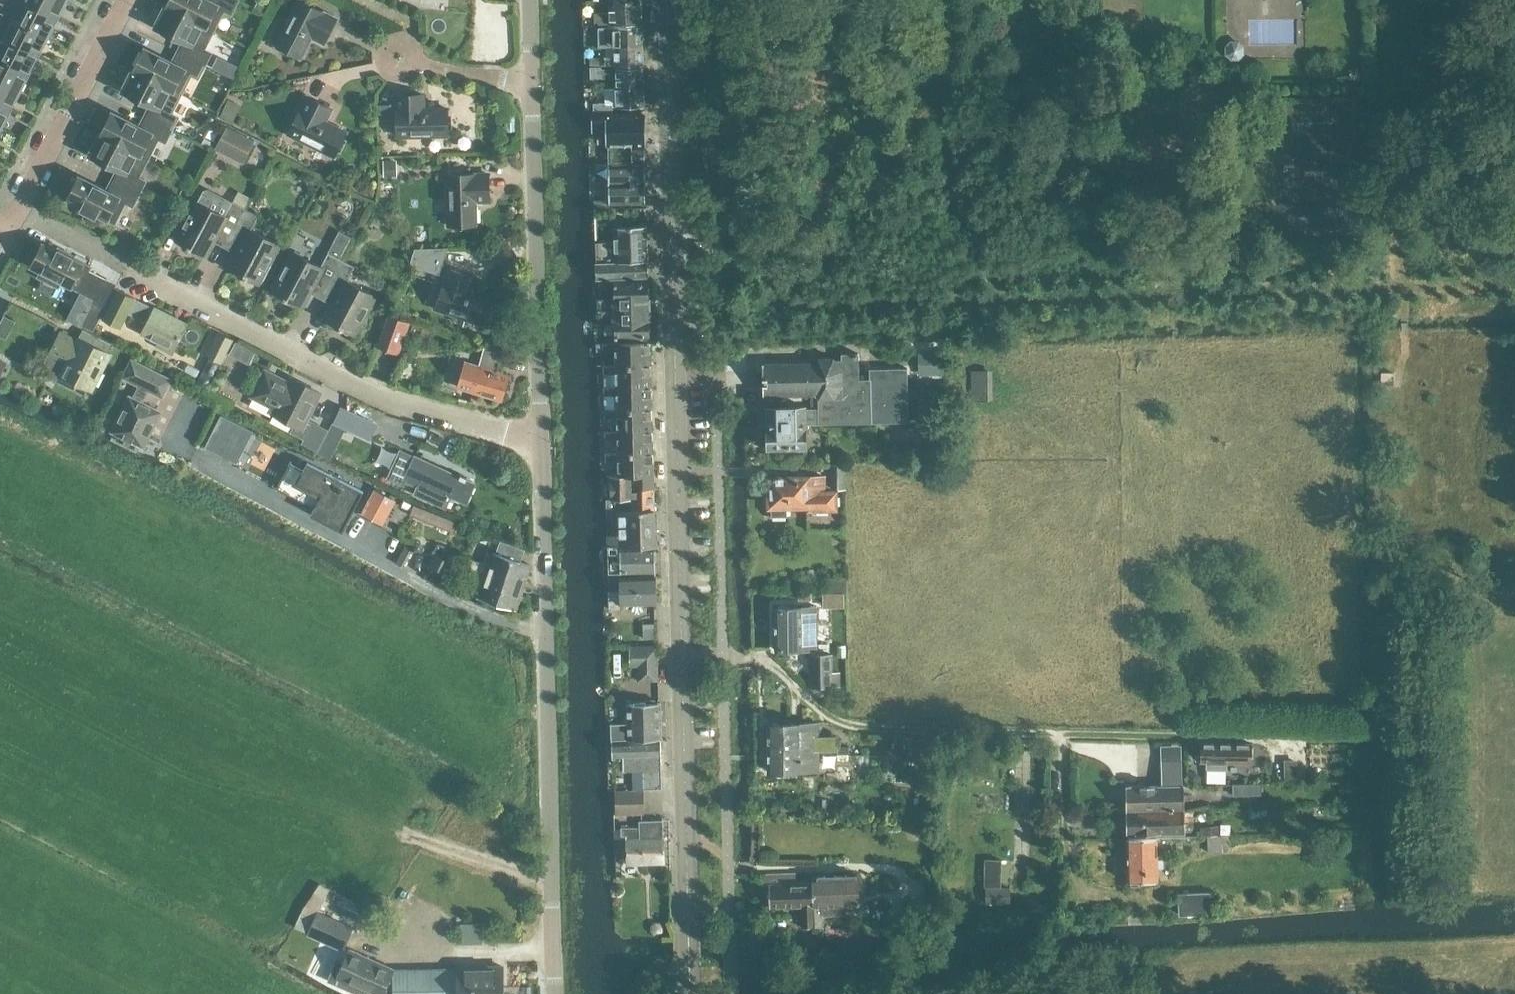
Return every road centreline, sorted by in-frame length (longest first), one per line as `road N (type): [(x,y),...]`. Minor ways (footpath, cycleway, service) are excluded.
road 1 (secondary): [(691,993),(667,0)]
road 2 (unclassified): [(555,993),(541,438)]
road 3 (residential): [(541,438),(509,438),(380,398),(128,267)]
road 4 (unclassified): [(541,438),(527,0)]
road 5 (track): [(242,776),(552,881)]
road 6 (residential): [(19,211),(125,0)]
road 7 (residential): [(19,211),(128,267)]

